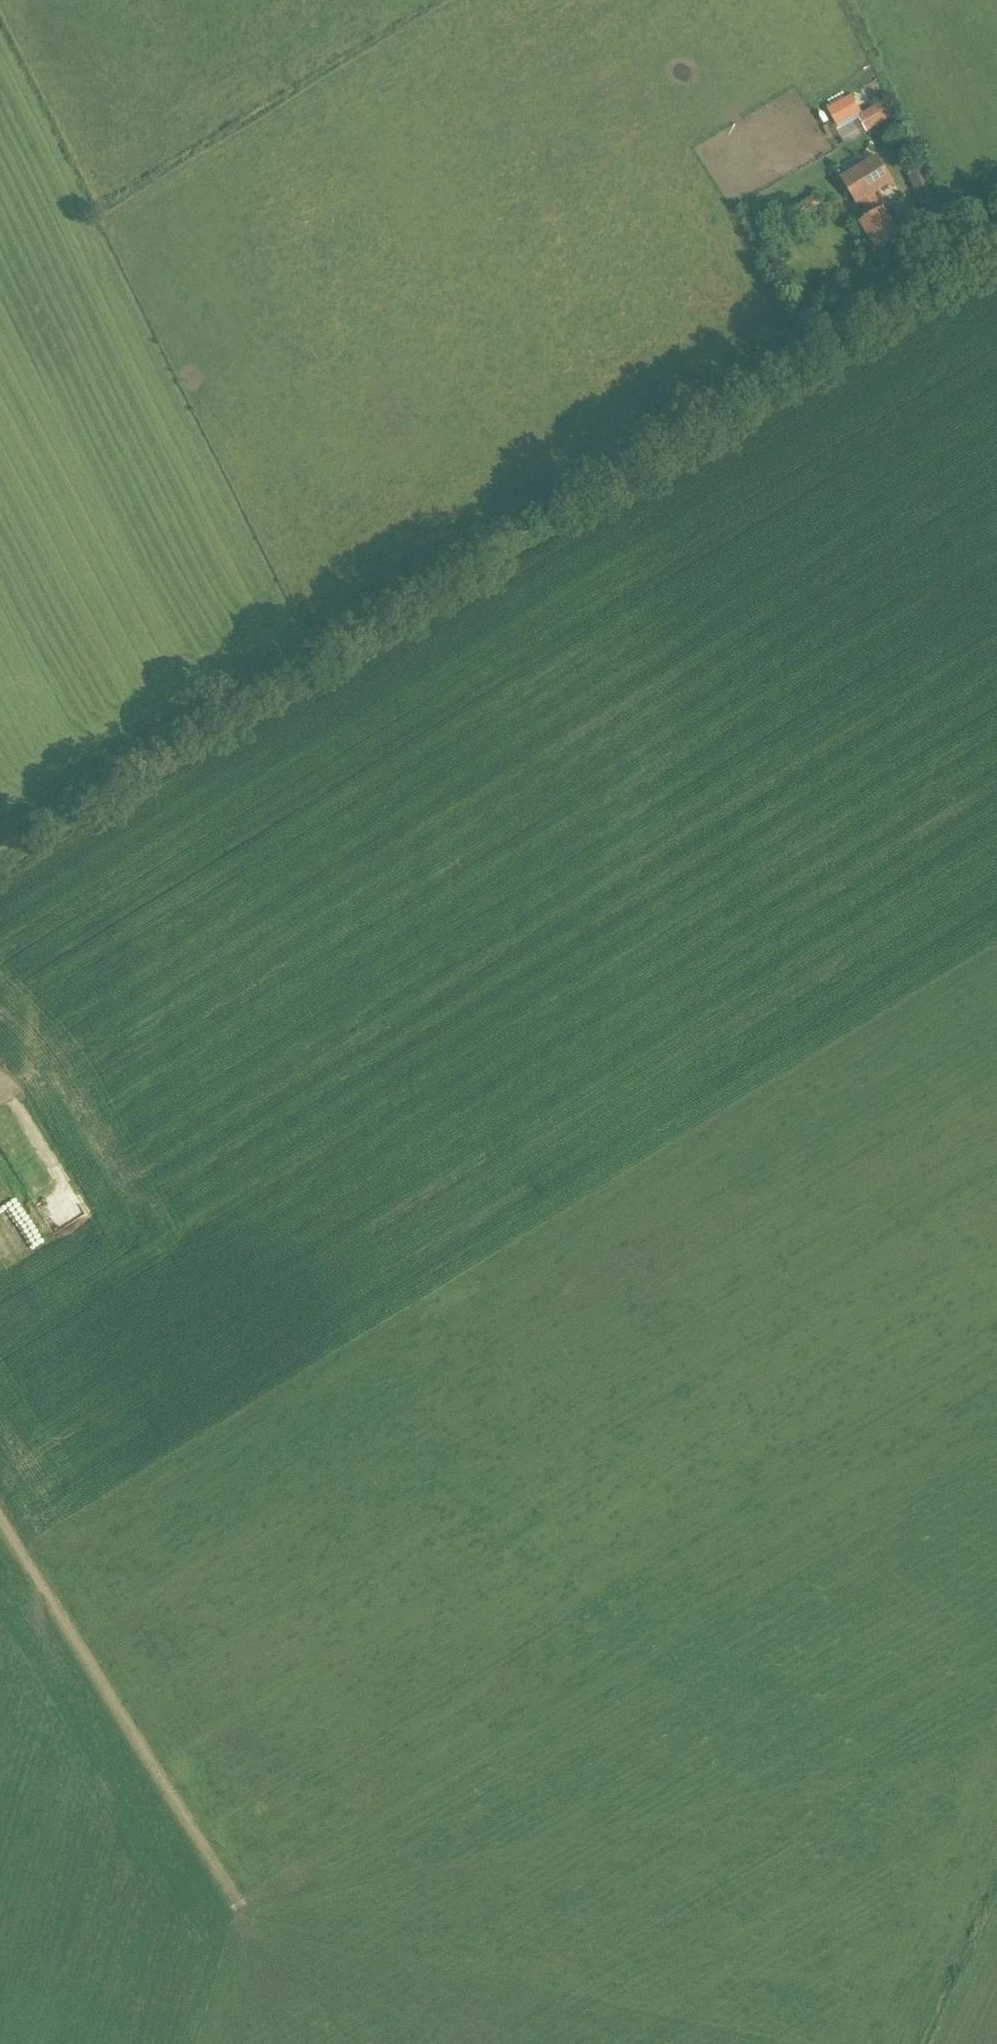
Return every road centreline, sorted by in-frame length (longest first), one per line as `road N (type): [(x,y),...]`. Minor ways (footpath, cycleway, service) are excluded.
road 1 (unclassified): [(0,850),(996,236)]

